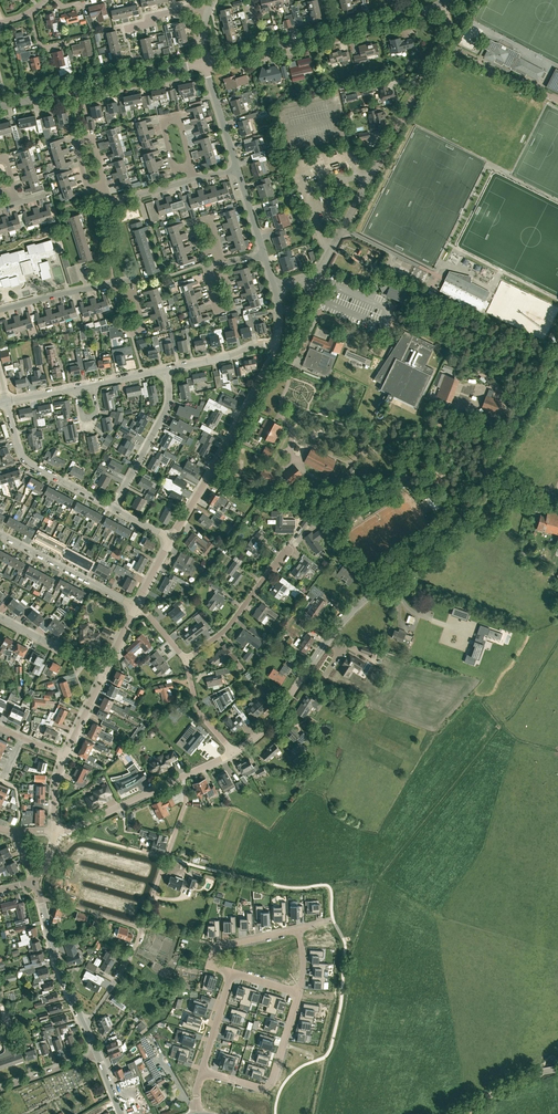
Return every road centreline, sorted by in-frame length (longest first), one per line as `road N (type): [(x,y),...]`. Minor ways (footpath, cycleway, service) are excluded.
road 1 (residential): [(232,754),(278,714),(344,618),(478,490)]
road 2 (residential): [(275,289),(318,274),(445,35),(441,3)]
road 3 (residential): [(84,1026),(130,959),(185,806),(184,776)]
road 4 (tertiary): [(205,63),(441,3)]
road 5 (residential): [(171,538),(277,345)]
road 6 (tertiary): [(0,107),(205,63)]
road 7 (residential): [(299,992),(267,1087),(202,1070)]
road 8 (residential): [(113,508),(24,459),(5,402)]
road 9 (unclassified): [(478,490),(557,355)]
road 10 (residential): [(113,508),(171,405),(169,368)]
road 11 (residential): [(135,605),(0,534)]
road 12 (residential): [(84,1026),(33,883)]
road 13 (residential): [(185,660),(219,637),(288,555)]
road 14 (residential): [(55,830),(184,776)]
road 15 (residential): [(233,972),(215,963),(222,945),(299,927)]

